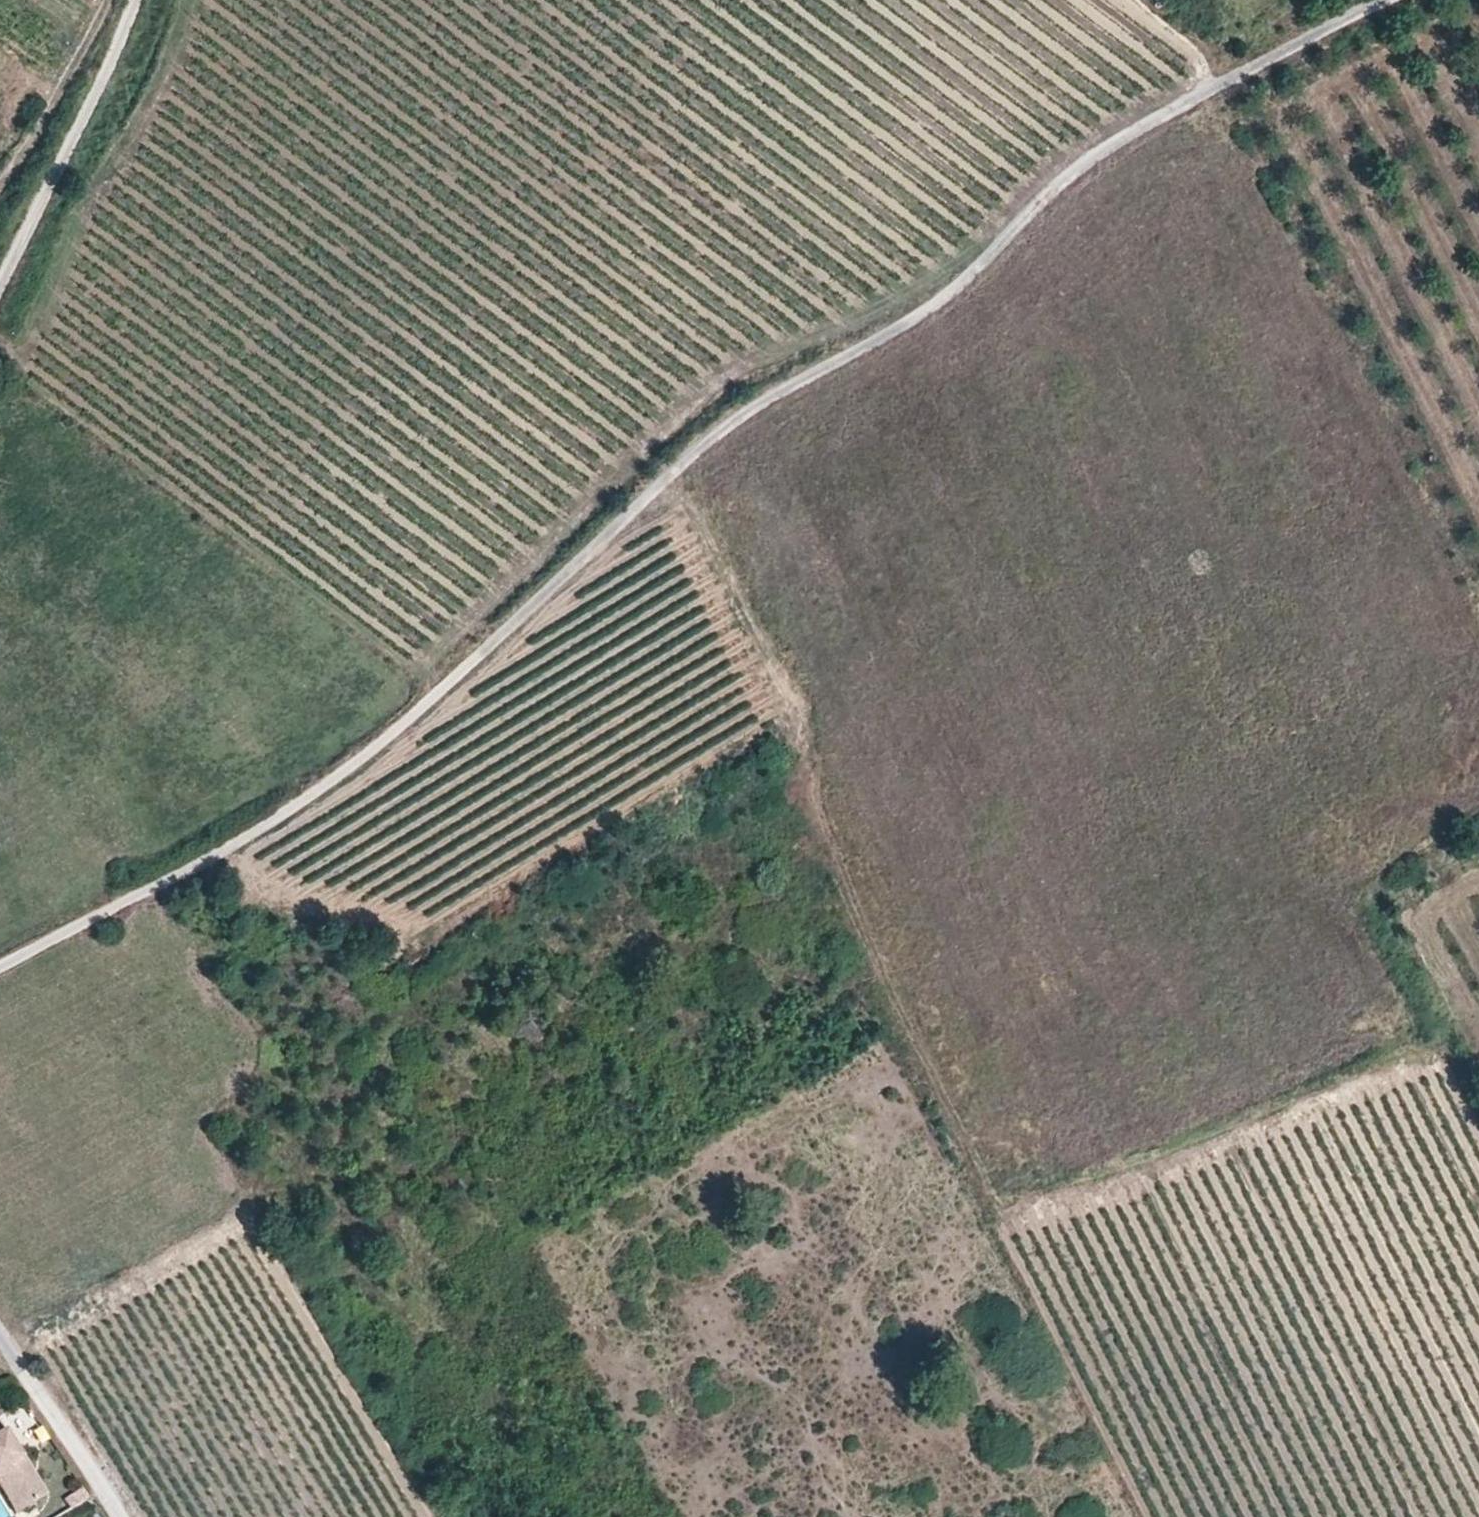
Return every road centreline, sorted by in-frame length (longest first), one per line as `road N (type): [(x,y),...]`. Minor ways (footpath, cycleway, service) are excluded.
road 1 (track): [(0,970),(280,819),(415,715),(711,442),(945,299),(1109,145),(1382,0)]
road 2 (track): [(0,298),(131,0)]

